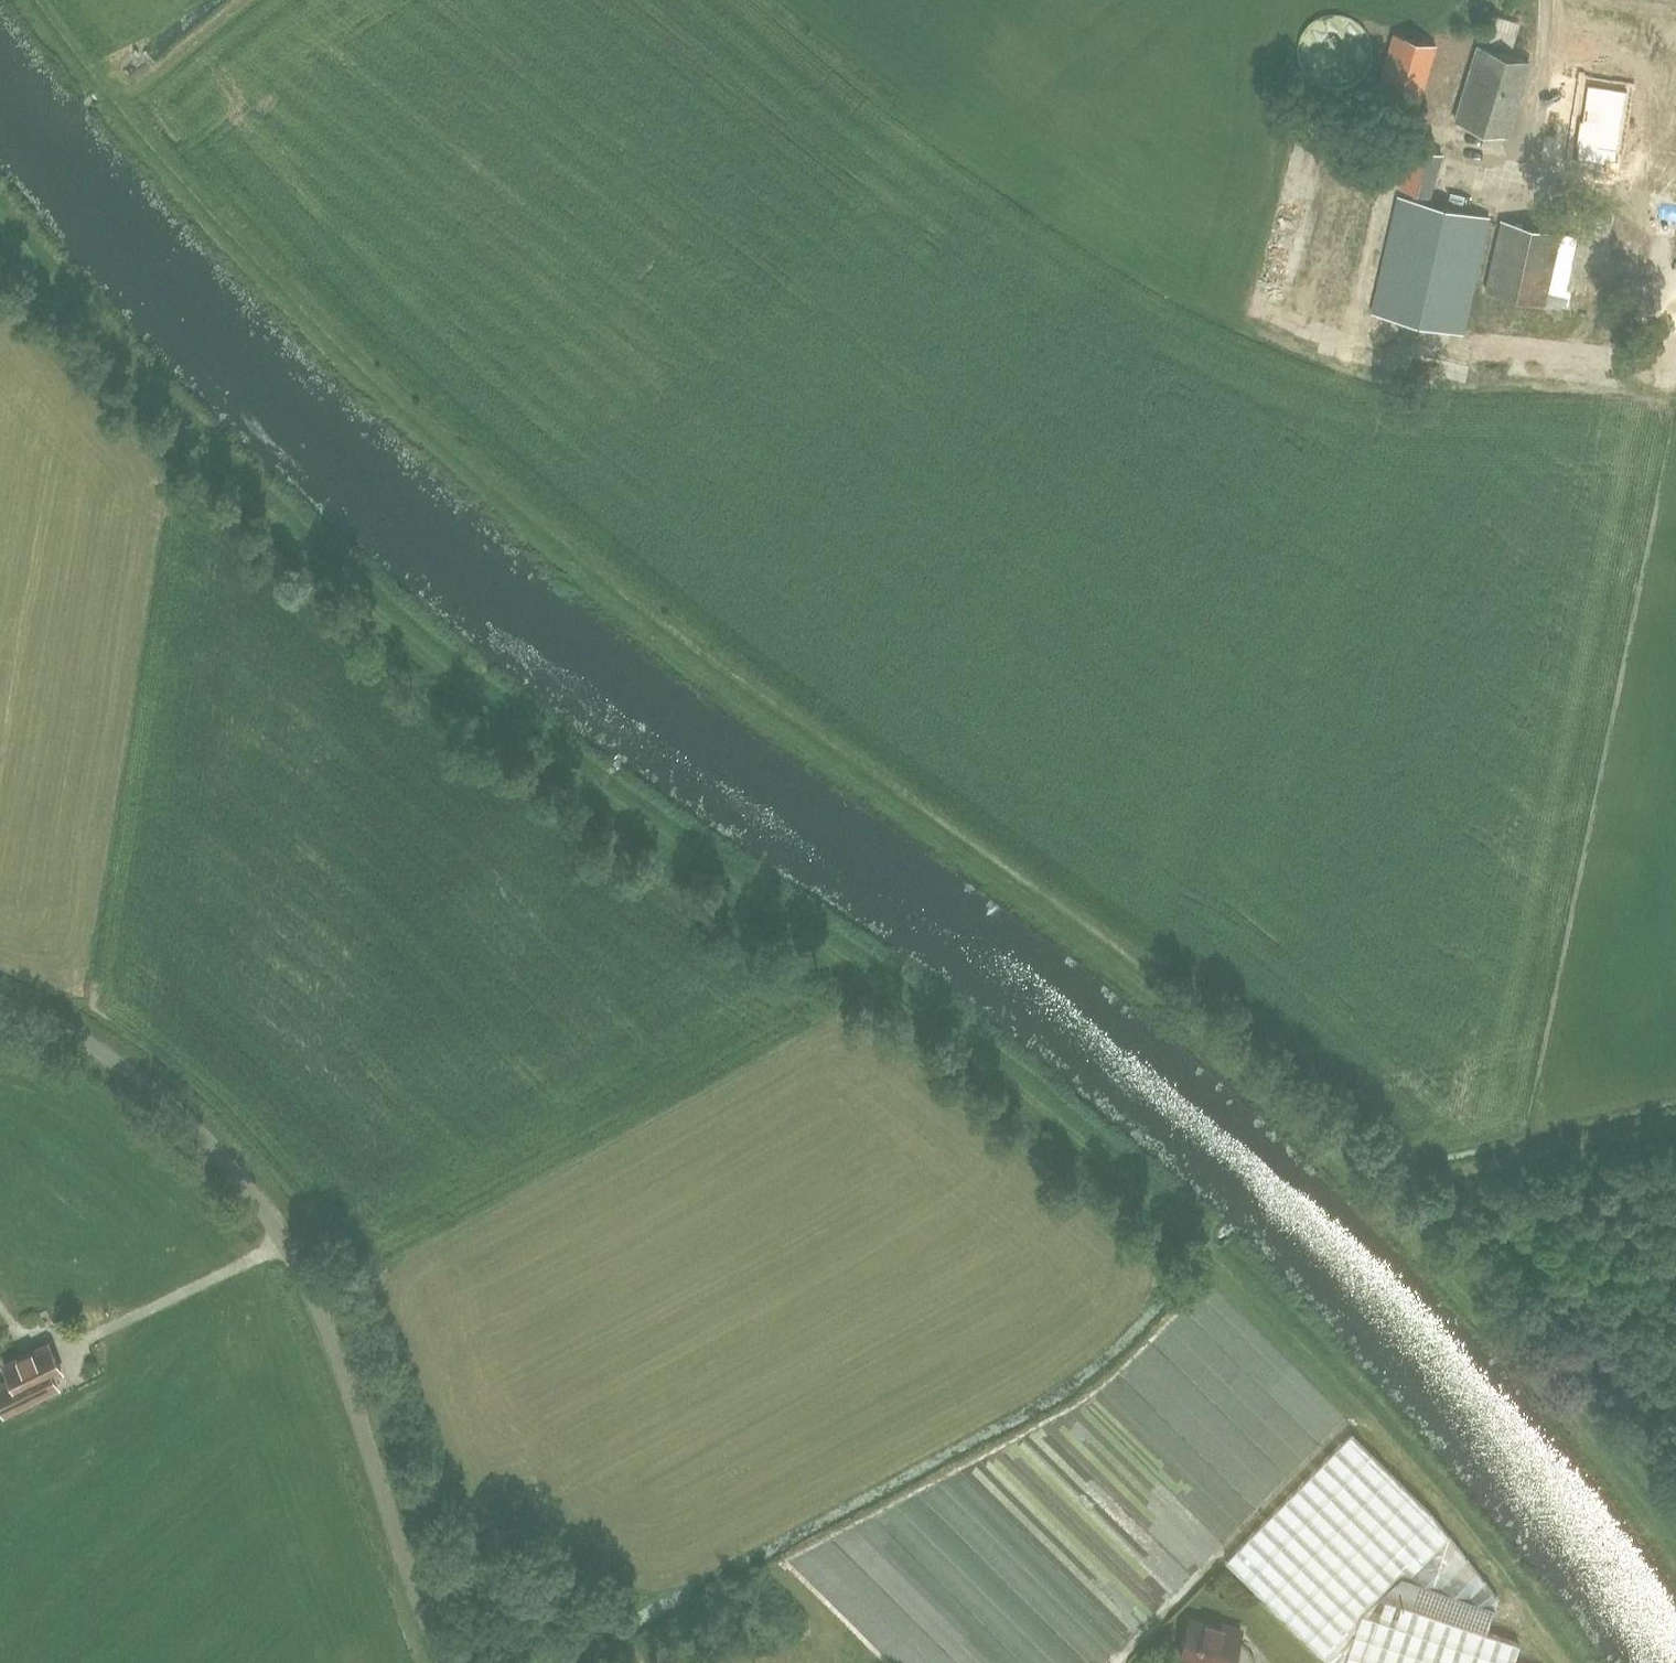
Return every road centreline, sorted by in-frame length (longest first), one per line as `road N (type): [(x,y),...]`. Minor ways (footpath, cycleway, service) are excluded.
road 1 (track): [(42,0),(229,235),(508,505),(715,668),(1113,951),(1414,1216),(1675,1513)]
road 2 (track): [(0,215),(129,374),(266,514),(576,766),(931,1016),(1187,1221),(1358,1398),(1509,1573),(1574,1662)]
road 3 (unclassified): [(446,1662),(322,1313),(272,1198),(201,1116),(146,1073),(0,995)]

